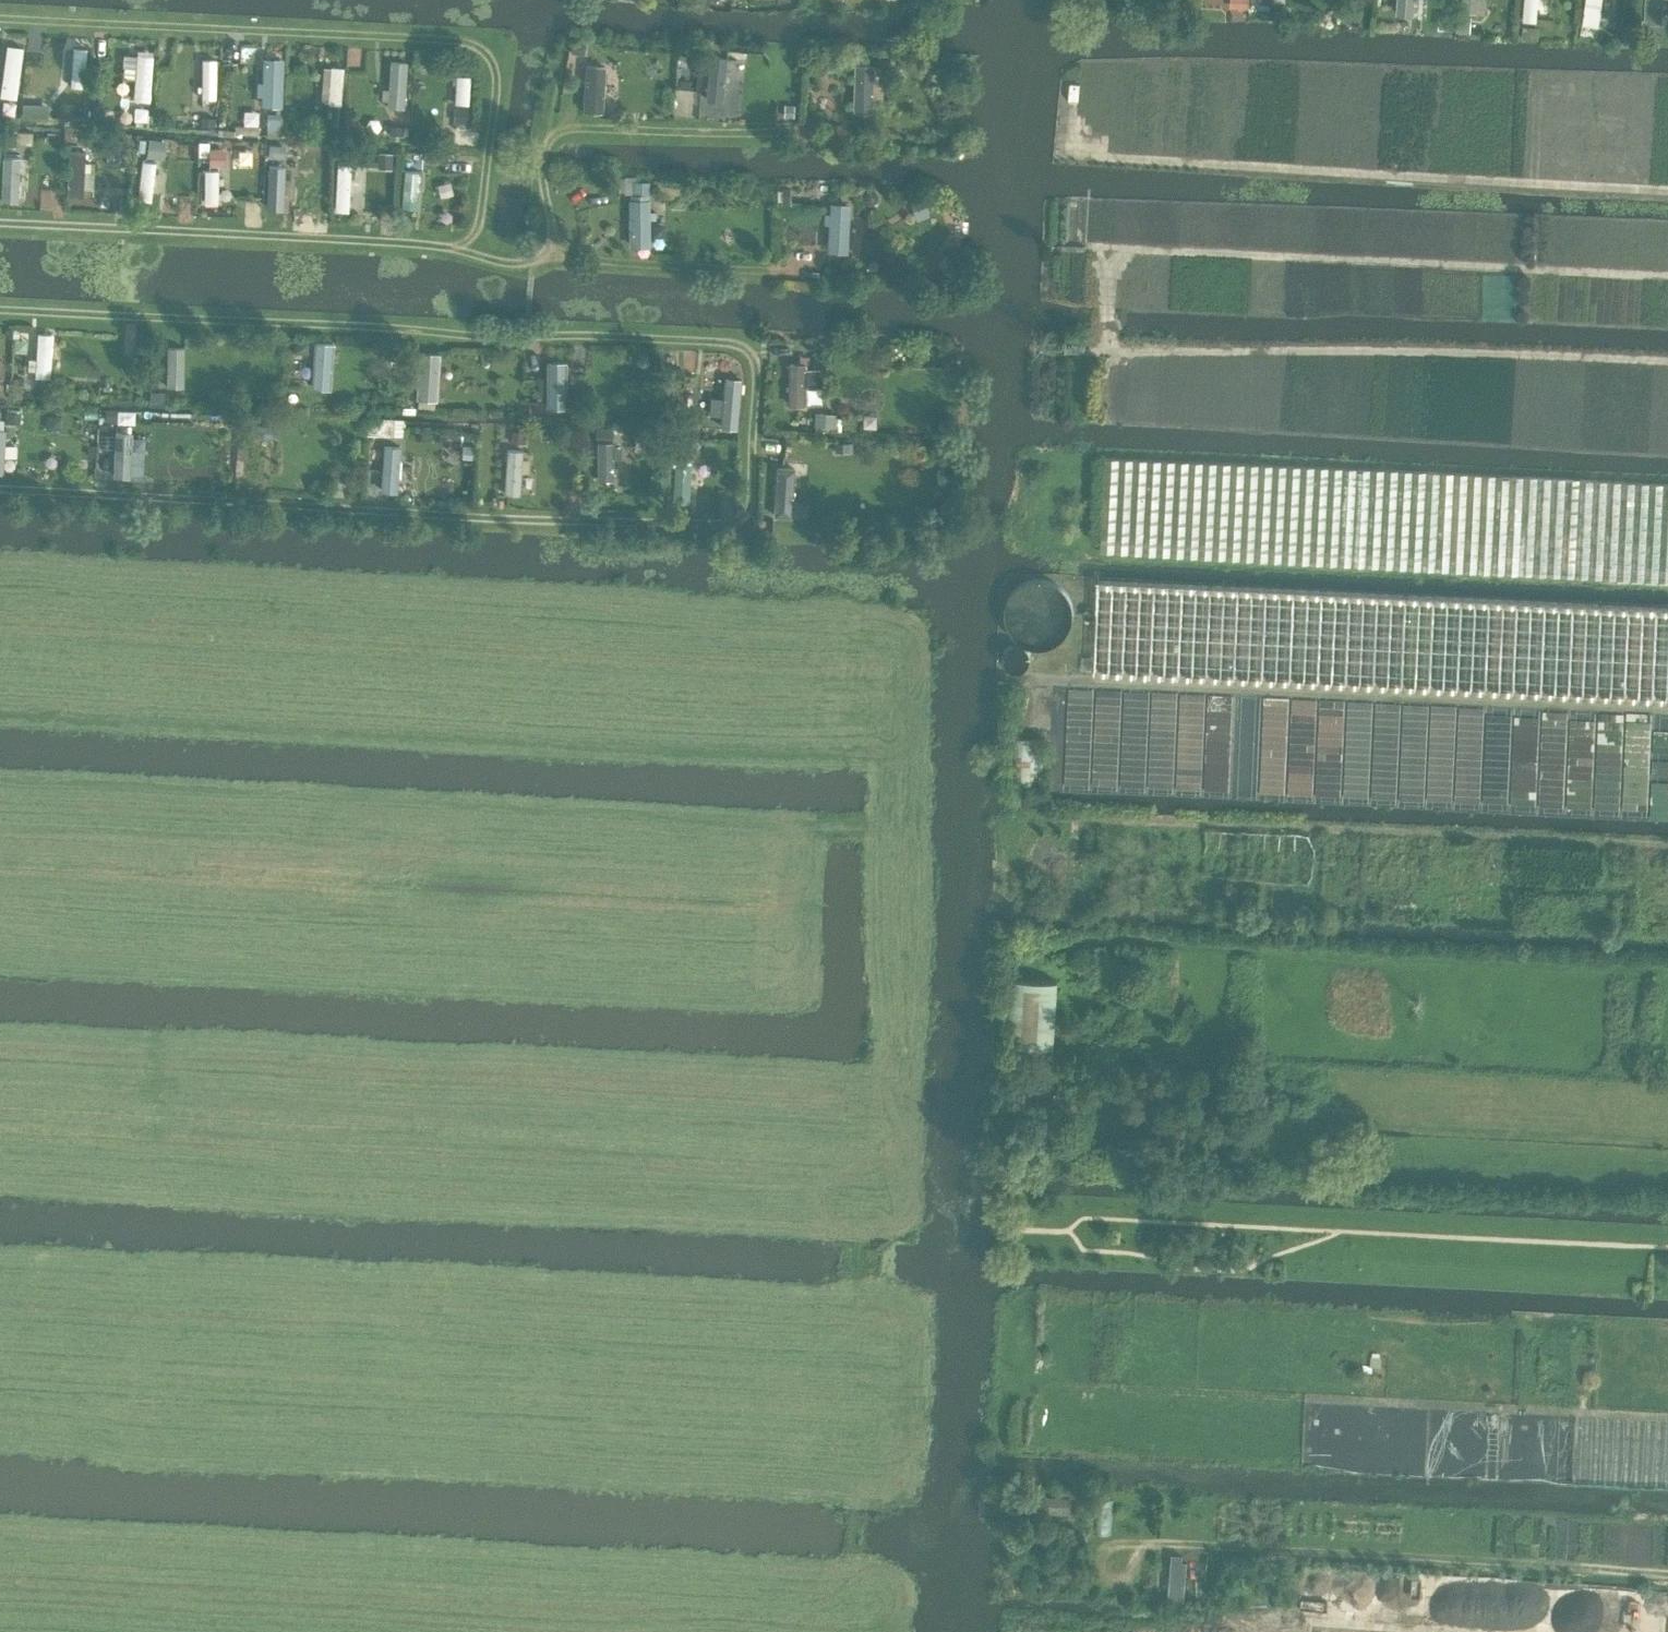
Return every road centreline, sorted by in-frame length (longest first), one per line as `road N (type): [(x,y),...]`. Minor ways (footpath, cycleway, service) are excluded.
road 1 (track): [(1667,360),(1103,349),(1107,246),(1667,275)]
road 2 (track): [(747,526),(760,374),(749,355),(730,347),(0,313)]
road 3 (track): [(767,135),(551,135),(541,175),(552,244),(530,263),(457,249),(0,226)]
road 4 (track): [(747,526),(0,492)]
road 5 (track): [(1667,1148),(1054,1124),(1041,1072),(1111,1072)]
road 6 (track): [(457,249),(477,230),(486,197),(497,78),(476,47),(0,21)]
road 7 (track): [(1667,188),(1063,155),(1070,85)]
road 8 (track): [(1667,1246),(1083,1216),(1070,1230),(1019,1227)]
road 9 (track): [(1070,1230),(1083,1251),(1240,1267),(1347,1228)]
road 10 (track): [(547,252),(758,272)]

